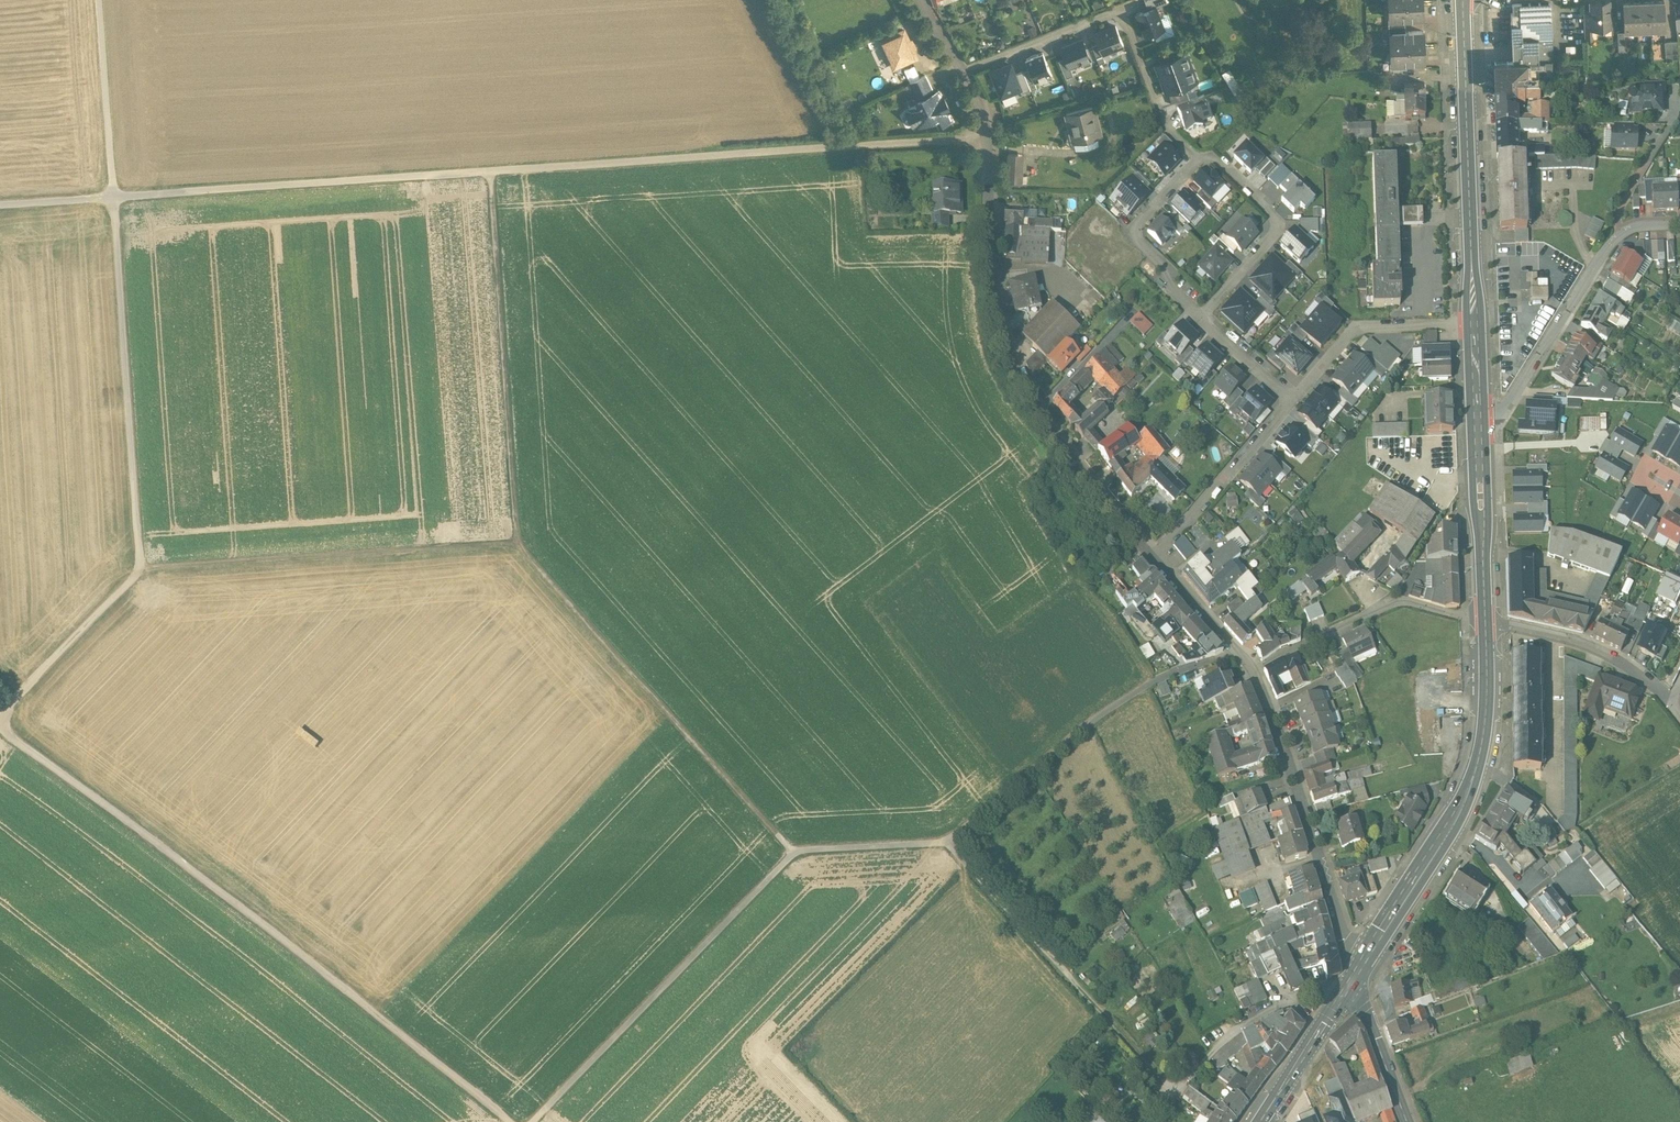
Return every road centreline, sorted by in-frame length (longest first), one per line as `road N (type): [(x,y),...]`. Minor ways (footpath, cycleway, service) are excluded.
road 1 (track): [(986,140),(0,204)]
road 2 (track): [(490,172),(522,542),(792,852)]
road 3 (track): [(1148,686),(1095,719),(948,842),(792,852),(559,1095)]
road 4 (track): [(508,1121),(0,727)]
road 5 (track): [(140,569),(98,0)]
road 6 (residential): [(1153,554),(1067,448),(1015,358),(993,279),(983,119),(964,75)]
road 7 (residential): [(1355,979),(1255,673),(1153,554)]
road 8 (secondary): [(1355,979),(1472,785),(1486,710),(1486,622)]
road 9 (track): [(522,542),(140,569)]
road 10 (track): [(948,842),(1176,1094)]
road 11 (residential): [(1199,161),(1168,128),(1117,11),(964,75)]
road 12 (secondary): [(1475,323),(1462,0)]
road 13 (residential): [(1478,414),(1504,411),(1622,235)]
road 14 (residential): [(1202,318),(1283,222),(1221,165),(1199,161)]
road 15 (residential): [(1202,318),(1167,289),(1162,265),(1132,234),(1199,161)]
road 16 (residential): [(1486,622),(1585,642),(1631,667),(1673,706)]
road 17 (residential): [(1475,323),(1359,330),(1297,401)]
road 18 (residential): [(1297,401),(1153,554)]
road 19 (secondary): [(1486,622),(1478,414)]
road 20 (track): [(0,718),(140,569)]
road 21 (secondary): [(1263,1121),(1355,979)]
road 22 (secondary): [(1355,979),(1408,1121)]
road 23 (residential): [(1622,235),(1621,205),(1673,123)]
road 24 (residential): [(1297,401),(1202,318)]

